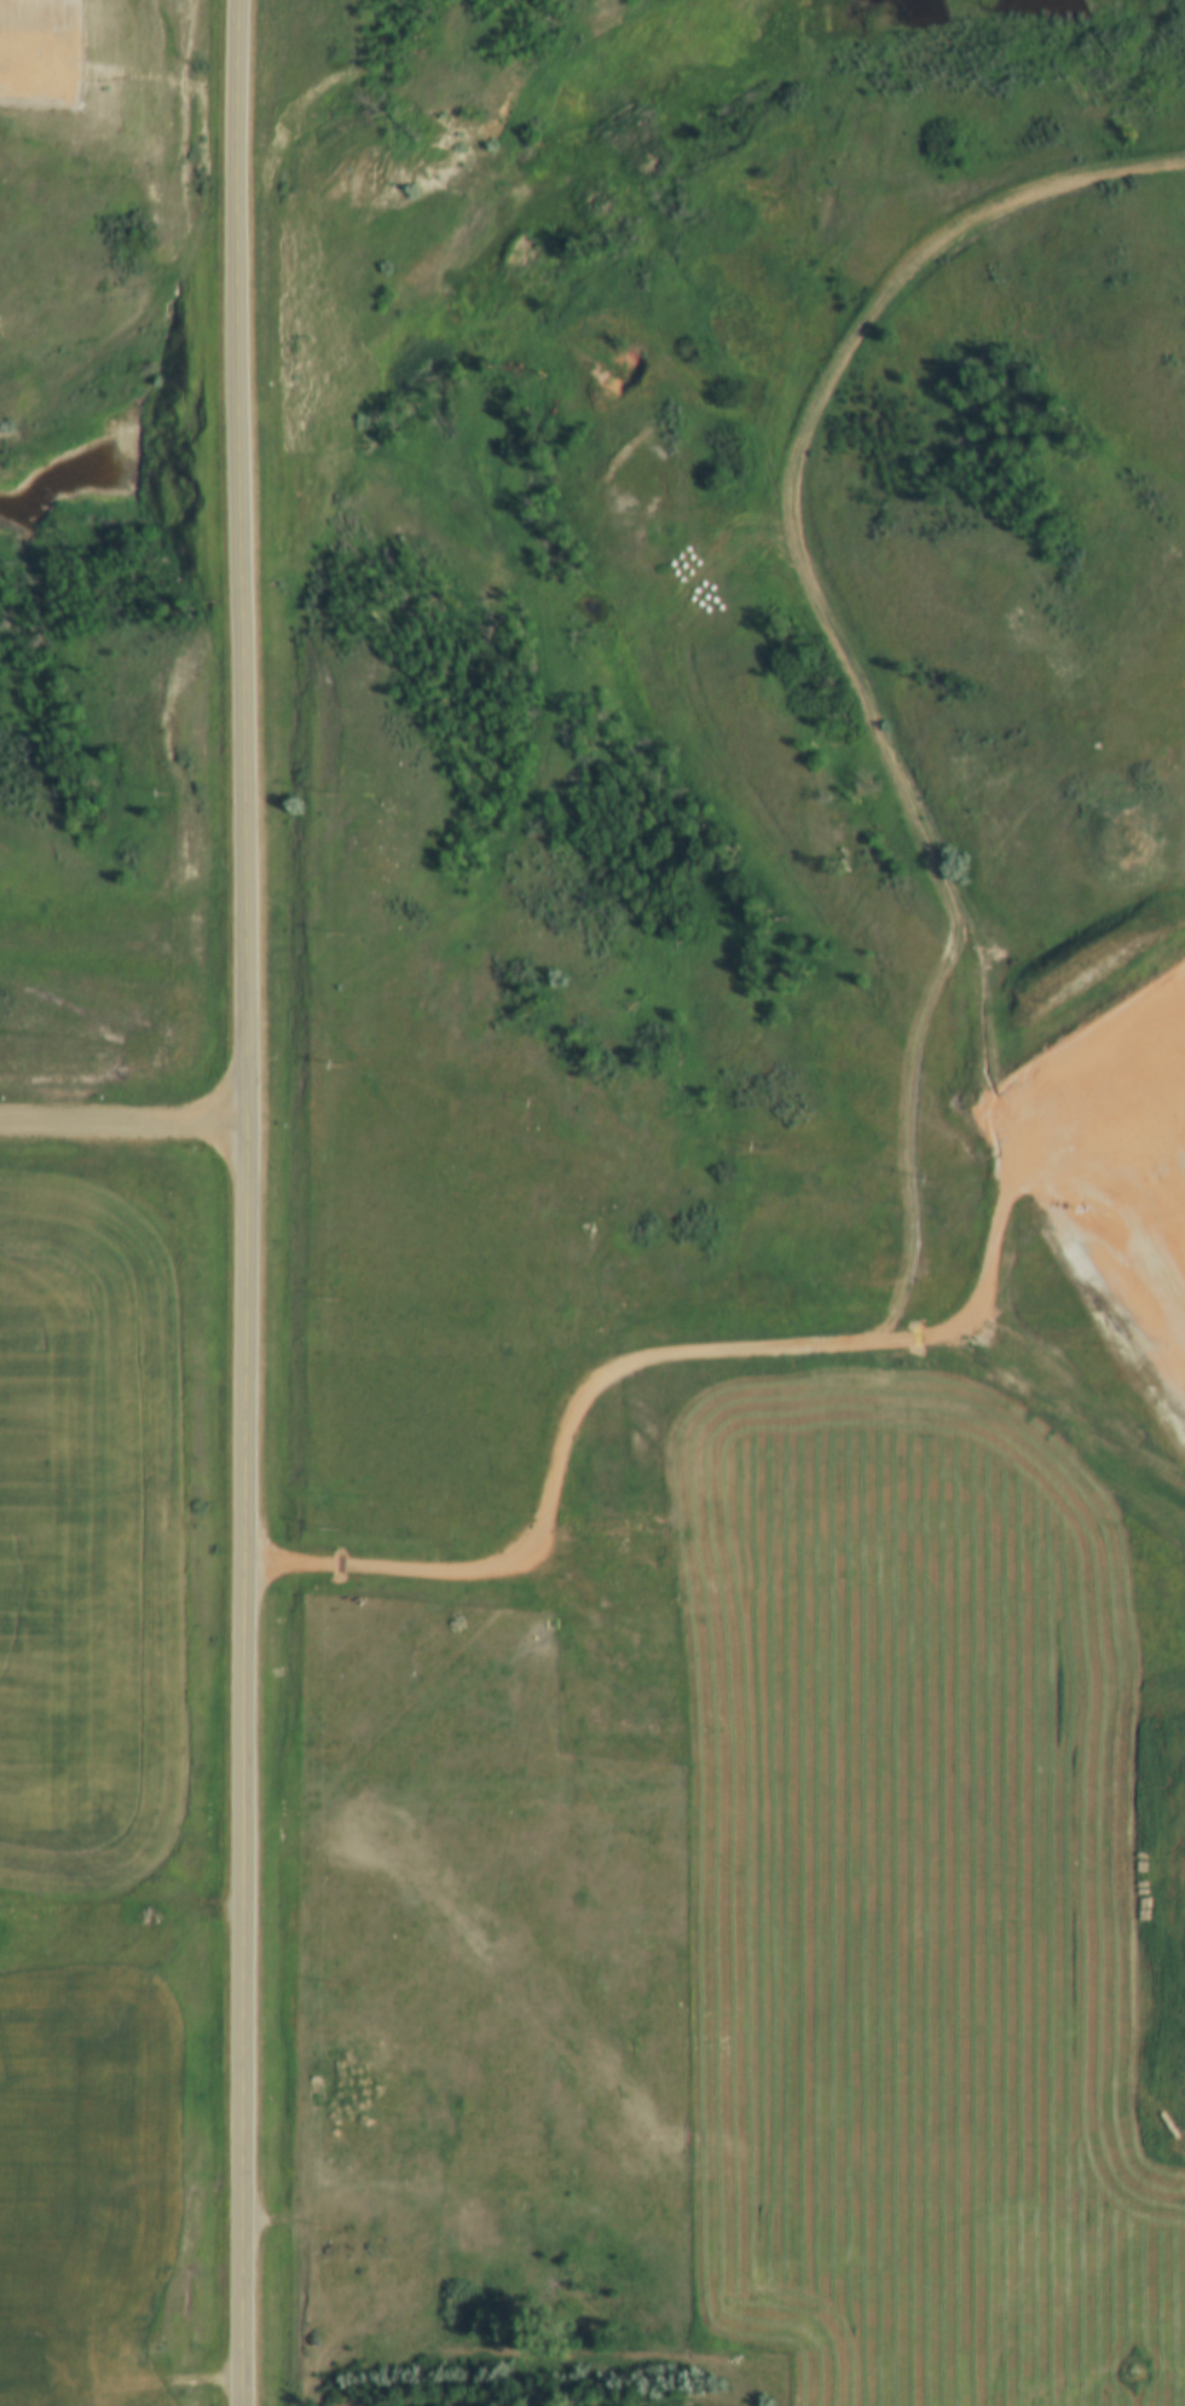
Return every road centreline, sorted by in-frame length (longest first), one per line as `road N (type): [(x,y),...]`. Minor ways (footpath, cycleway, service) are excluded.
road 1 (tertiary): [(241,0),(237,486),(249,1260),(244,2405)]
road 2 (track): [(1004,1175),(985,1004),(960,914),(794,550),(787,504),(823,393),(867,318),(927,253),(976,219),(1063,186),(1184,167)]

